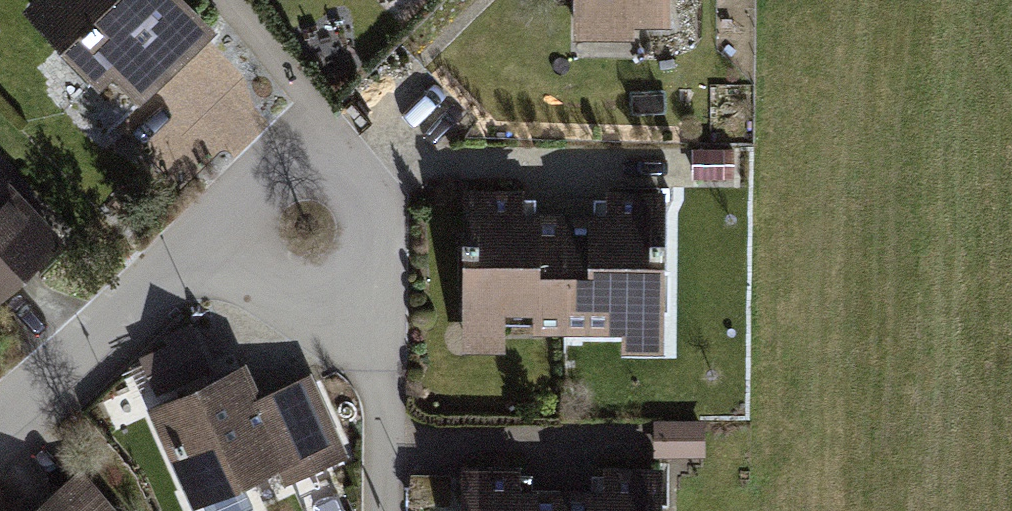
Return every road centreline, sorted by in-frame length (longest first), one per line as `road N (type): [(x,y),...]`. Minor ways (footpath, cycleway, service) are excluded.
road 1 (residential): [(309,129),(368,199),(371,246),(360,268),(320,295),(296,296),(252,276),(206,229)]
road 2 (residential): [(0,415),(206,229)]
road 3 (residential): [(206,229),(309,129)]

